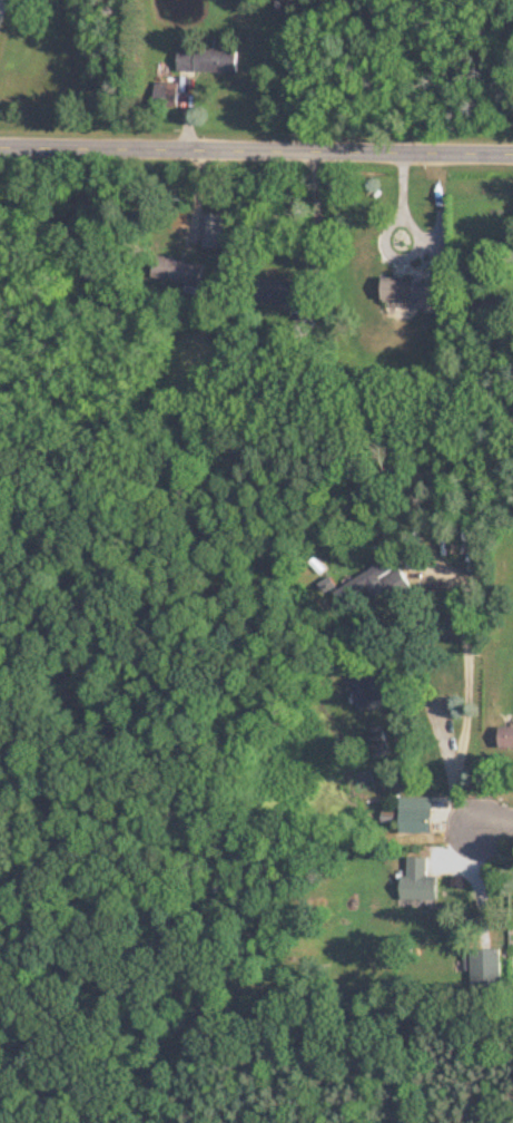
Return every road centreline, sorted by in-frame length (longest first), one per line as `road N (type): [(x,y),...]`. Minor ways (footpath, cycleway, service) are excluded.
road 1 (residential): [(512,154),(0,147)]

